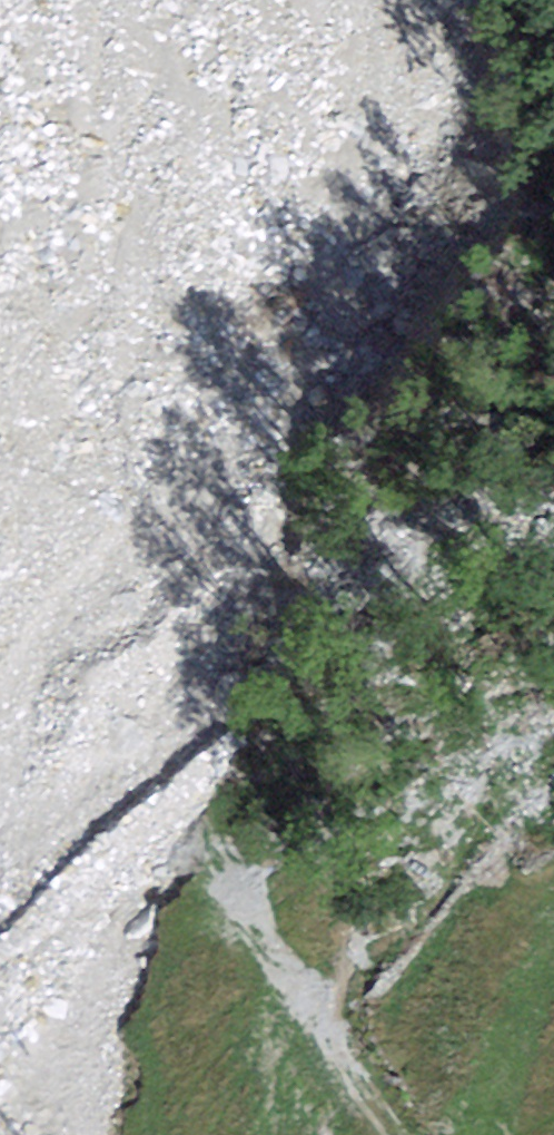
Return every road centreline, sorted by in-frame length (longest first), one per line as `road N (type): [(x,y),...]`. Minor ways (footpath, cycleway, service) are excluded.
road 1 (unclassified): [(11,1134),(94,715),(116,469),(113,384),(89,328),(46,293),(0,274)]
road 2 (track): [(399,1134),(287,973),(152,751),(136,732),(94,715)]
road 3 (track): [(89,328),(141,265),(226,0)]

